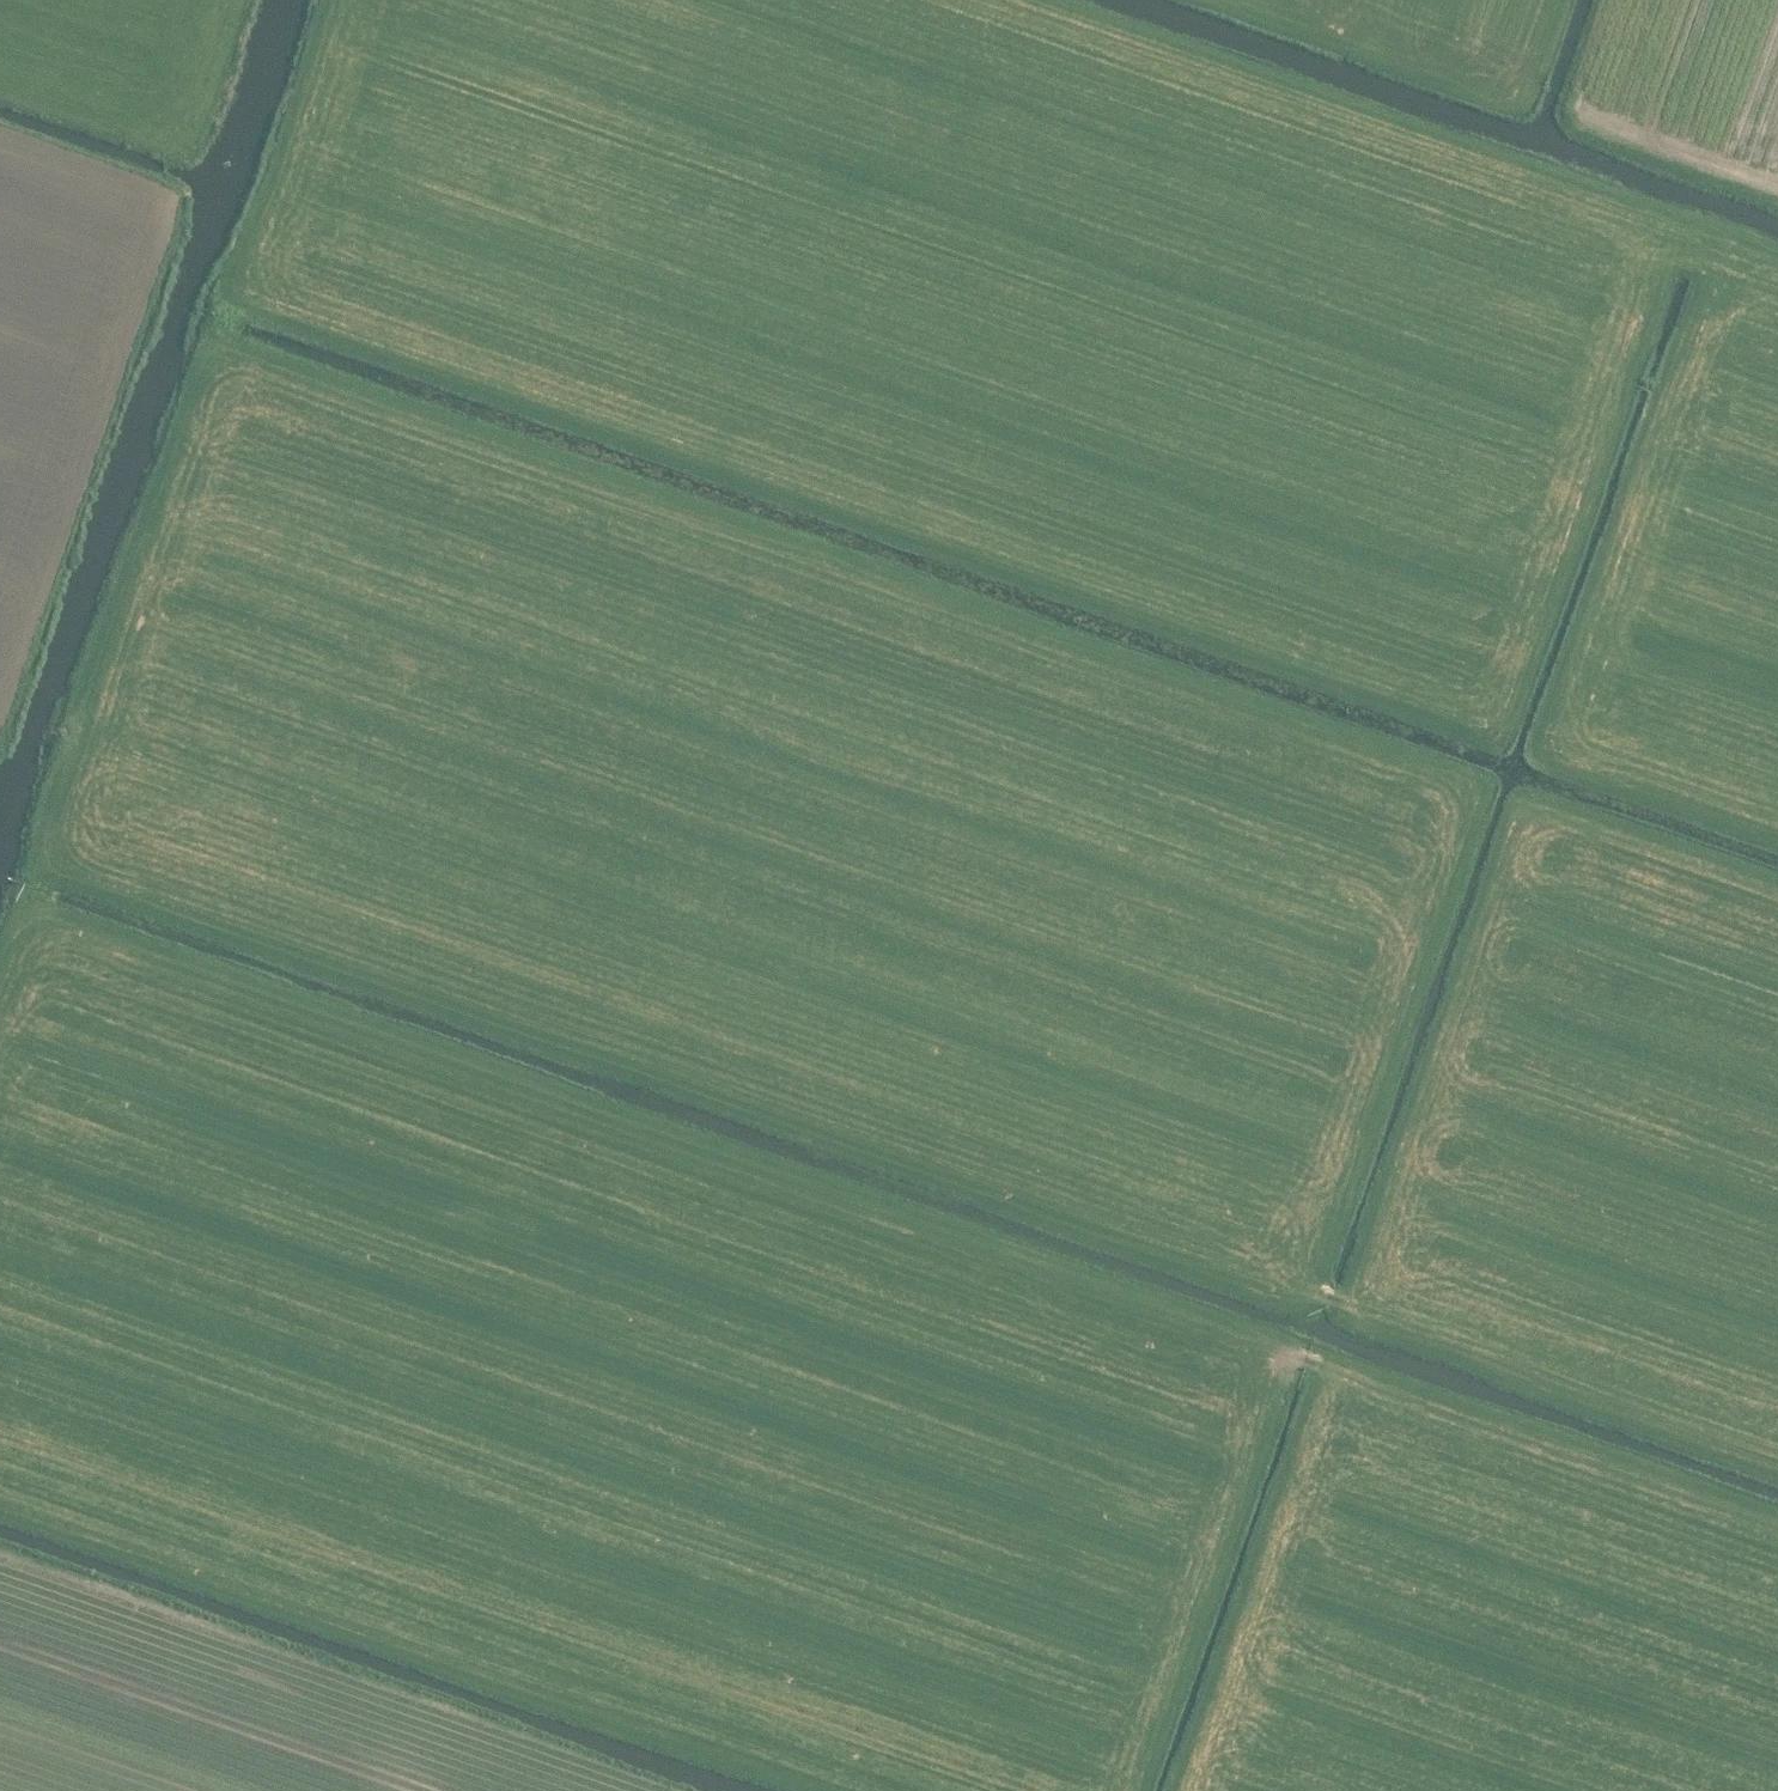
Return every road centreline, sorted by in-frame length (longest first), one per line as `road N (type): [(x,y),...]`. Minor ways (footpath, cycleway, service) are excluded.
road 1 (track): [(1294,1349),(1777,1525)]

